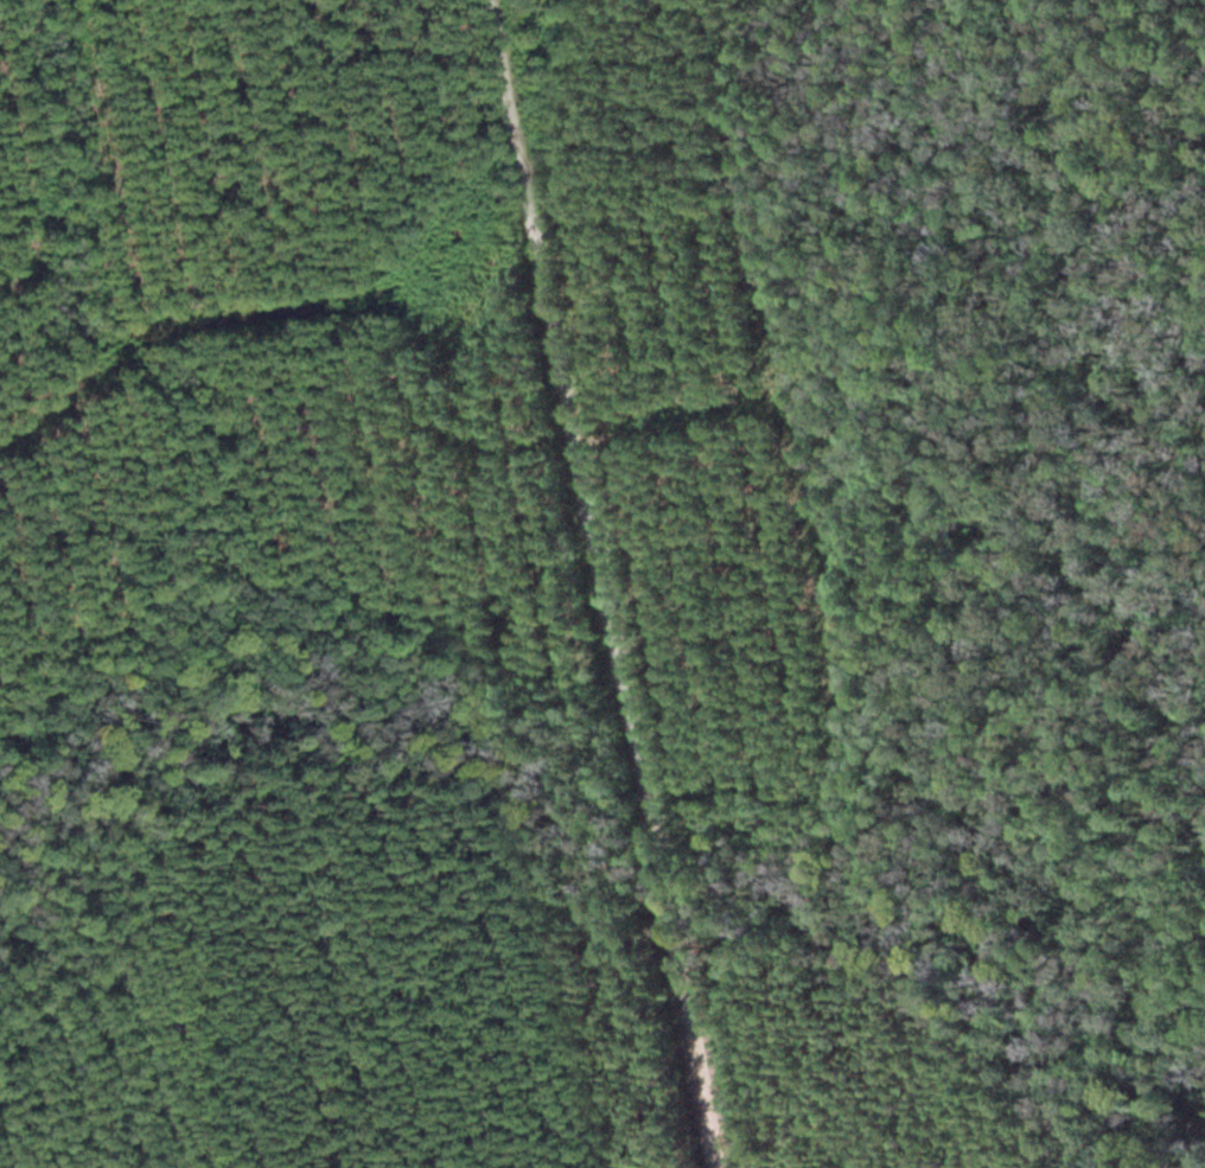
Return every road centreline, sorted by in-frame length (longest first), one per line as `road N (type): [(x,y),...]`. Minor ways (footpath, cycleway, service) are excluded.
road 1 (track): [(735,1167),(664,869),(572,104),(547,0)]

